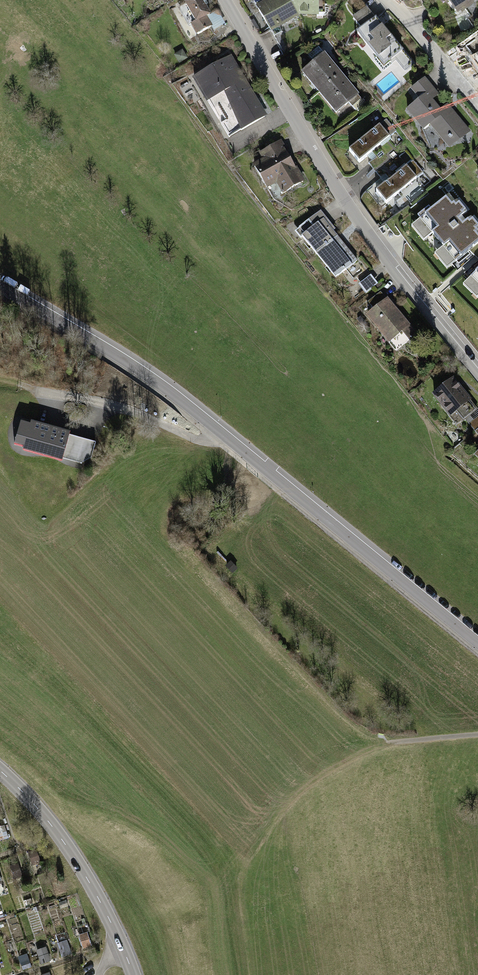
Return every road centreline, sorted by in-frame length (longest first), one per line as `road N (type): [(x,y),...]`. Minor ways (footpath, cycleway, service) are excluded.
road 1 (residential): [(477,645),(172,394),(0,284)]
road 2 (residential): [(224,0),(326,175),(397,278),(477,374)]
road 3 (track): [(477,735),(389,742),(359,730),(196,558)]
road 4 (secondary): [(0,770),(63,841),(133,974)]
road 5 (track): [(224,435),(203,440),(141,414),(20,384)]
road 6 (residential): [(390,0),(477,104)]

